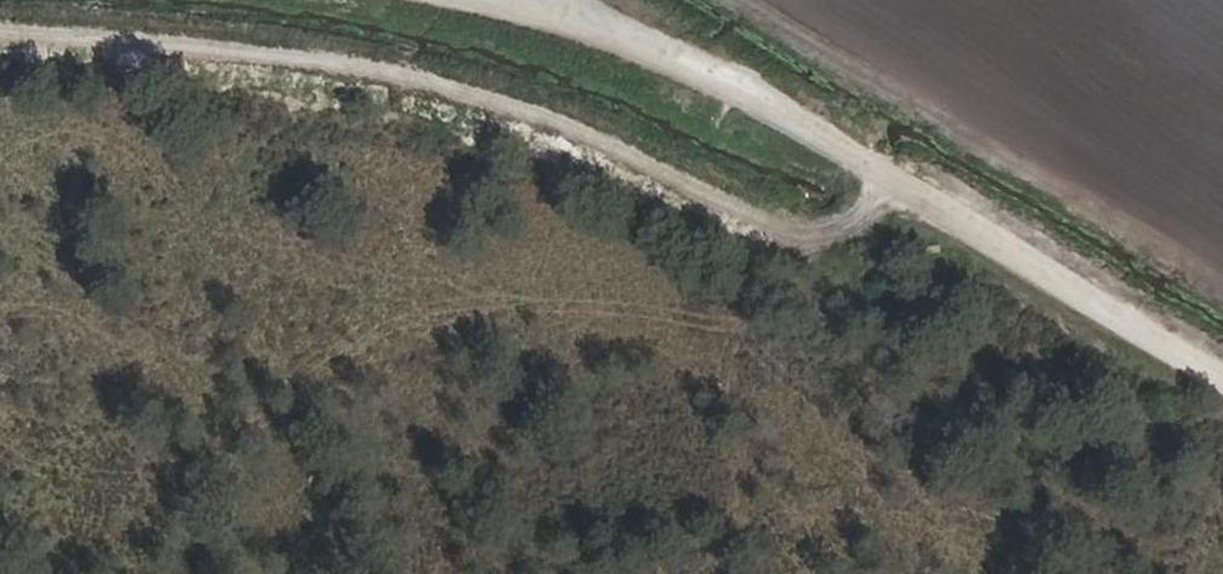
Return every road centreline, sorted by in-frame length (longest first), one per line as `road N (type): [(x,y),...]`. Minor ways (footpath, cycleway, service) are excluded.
road 1 (track): [(880,184),(840,221),(793,228),(493,100),(371,63),(151,38),(0,33)]
road 2 (track): [(1222,394),(590,7)]

